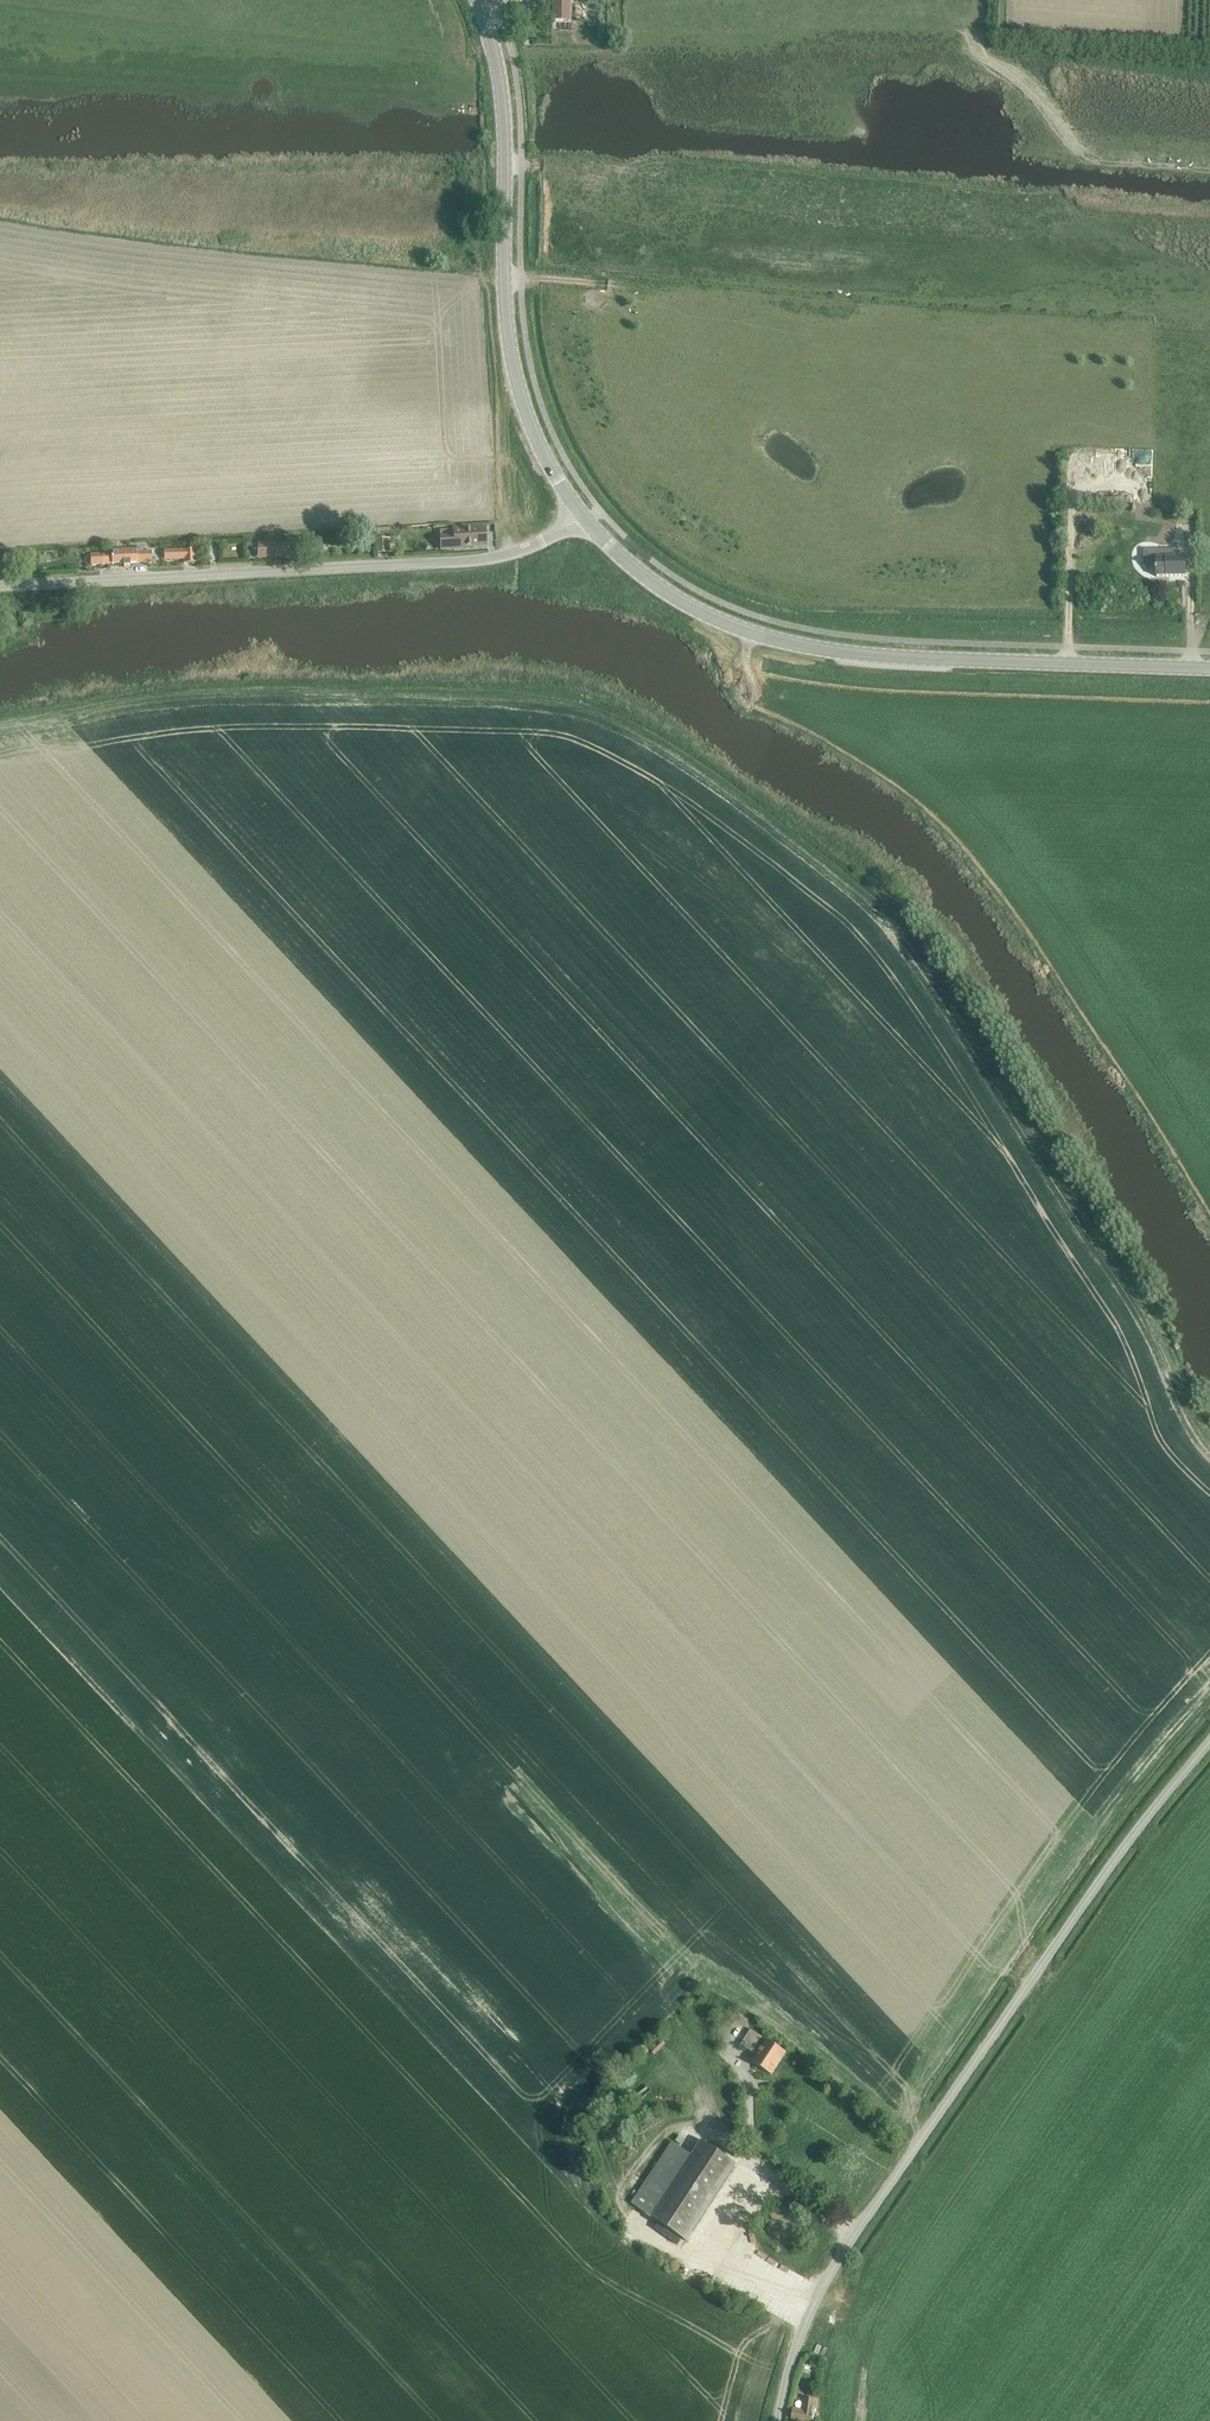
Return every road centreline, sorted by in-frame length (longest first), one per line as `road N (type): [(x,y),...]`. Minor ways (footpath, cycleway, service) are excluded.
road 1 (unclassified): [(779,2420),(802,2331),(834,2265),(1100,1878),(1209,1741)]
road 2 (secondary): [(1209,669),(919,659),(786,643),(676,600),(585,519)]
road 3 (unclassified): [(0,585),(476,561),(538,544),(585,519)]
road 4 (secondary): [(585,519),(532,432),(509,349),(501,110),(478,0)]

